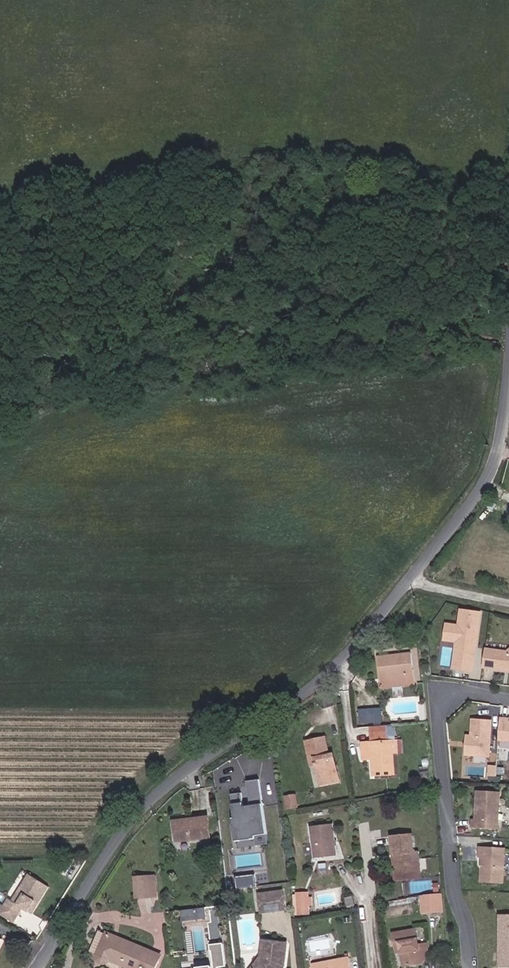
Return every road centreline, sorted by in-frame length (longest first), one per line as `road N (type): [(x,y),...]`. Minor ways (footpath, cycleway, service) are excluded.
road 1 (residential): [(508,419),(480,502),(338,683),(188,775),(132,831),(40,967)]
road 2 (residential): [(508,698),(435,690),(453,900),(470,967)]

